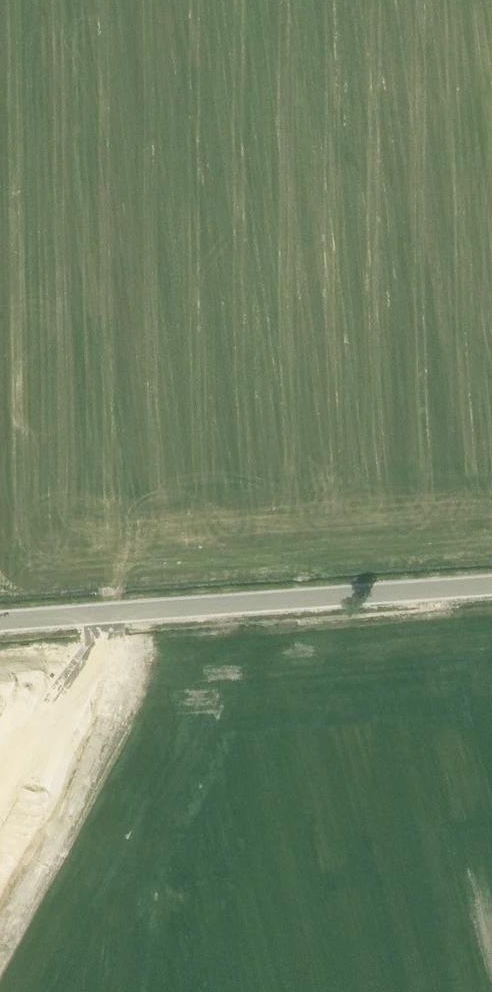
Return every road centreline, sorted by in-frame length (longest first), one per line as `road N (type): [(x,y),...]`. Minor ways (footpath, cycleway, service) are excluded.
road 1 (unclassified): [(0,637),(491,590)]

